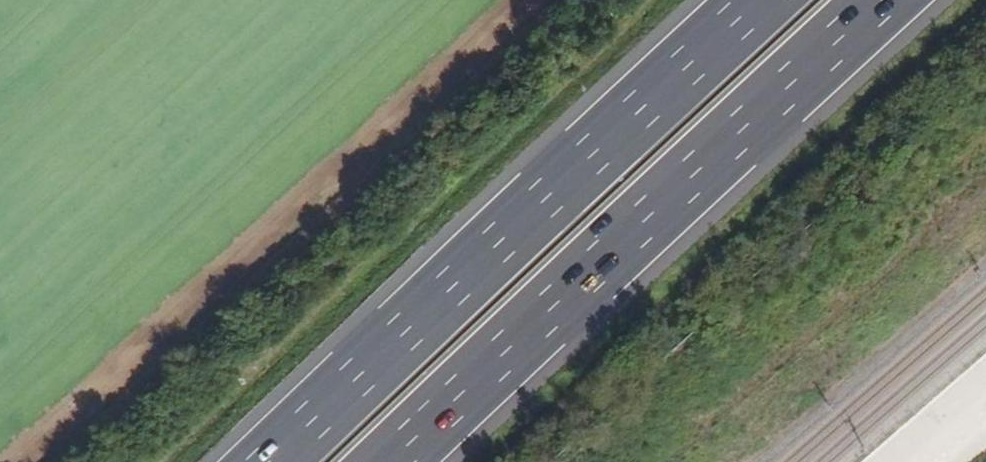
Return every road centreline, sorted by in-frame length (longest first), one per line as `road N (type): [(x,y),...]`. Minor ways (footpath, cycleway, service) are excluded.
road 1 (motorway): [(394,461),(885,0)]
road 2 (motorway): [(757,0),(267,461)]

